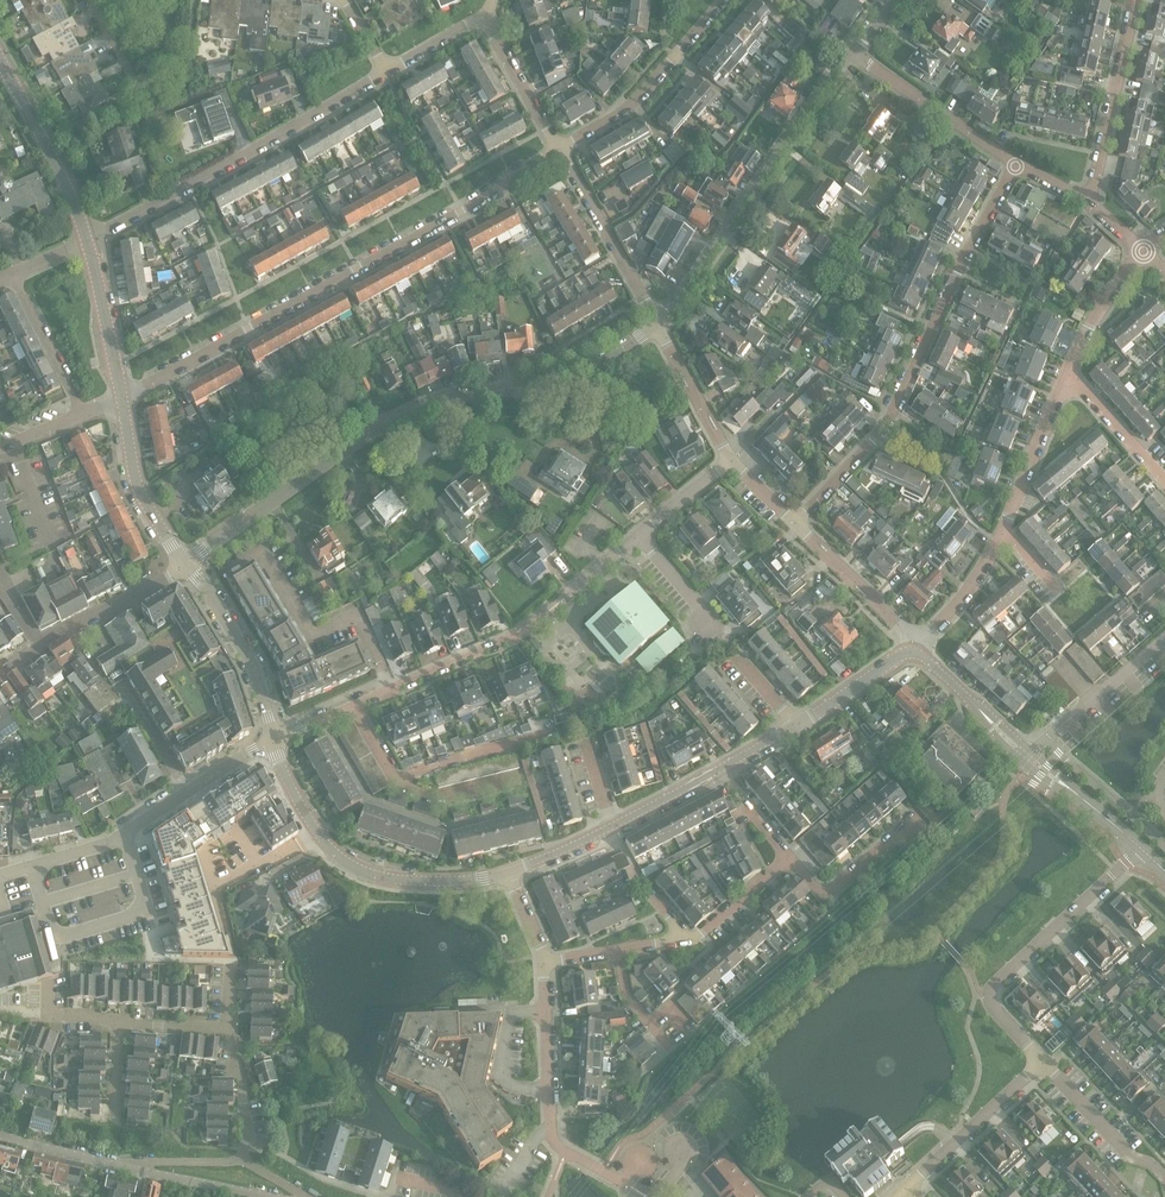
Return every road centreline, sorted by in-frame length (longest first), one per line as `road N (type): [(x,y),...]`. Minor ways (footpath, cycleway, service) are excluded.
road 1 (residential): [(186,564),(423,403),(533,389),(584,373),(659,326)]
road 2 (residential): [(123,402),(560,149)]
road 3 (residential): [(796,523),(885,429),(1017,164)]
road 4 (residential): [(86,237),(387,73)]
road 5 (residential): [(659,326),(840,62),(856,55)]
road 6 (tertiary): [(273,739),(302,807),(347,865),(434,881),(508,872)]
road 7 (residential): [(1045,1063),(989,1007),(987,994),(1140,848)]
road 8 (residential): [(640,1160),(617,1180),(551,1135),(544,961)]
road 9 (residential): [(273,739),(521,634)]
road 10 (residential): [(560,149),(638,101),(724,0)]
road 11 (residential): [(568,594),(734,461)]
road 12 (residential): [(0,874),(119,840),(190,790)]
road 13 (tertiary): [(613,827),(796,726)]
road 14 (residential): [(1134,0),(1088,202)]
road 15 (residential): [(659,326),(560,149)]
road 16 (tertiary): [(273,739),(249,666),(186,564)]
road 17 (residential): [(1017,164),(856,55)]
road 18 (tertiary): [(86,237),(0,68)]
road 19 (residential): [(905,1189),(1045,1063)]
road 20 (residential): [(1031,760),(1164,639)]
road 21 (tertiary): [(186,564),(137,489),(123,402)]
road 22 (residential): [(913,651),(898,625),(796,523)]
road 23 (residential): [(788,858),(828,893),(896,836),(926,832)]
road 24 (residential): [(1003,526),(1069,368)]
road 25 (tertiary): [(123,402),(86,237)]
road 26 (residential): [(1164,1182),(1045,1063)]
road 27 (tertiary): [(1031,760),(913,651)]
road 28 (residential): [(83,417),(11,274)]
road 29 (residential): [(913,651),(979,575),(1003,526)]
road 30 (residential): [(734,461),(659,326)]
road 31 (residential): [(560,149),(481,19)]
road 32 (residential): [(1164,481),(1069,368)]
road 33 (residential): [(1069,368),(1088,325),(1144,249)]
road 34 (tertiary): [(1140,848),(1031,760)]
road 35 (tertiary): [(796,726),(913,651)]
road 36 (residential): [(544,961),(681,940)]
road 37 (residential): [(681,940),(702,933),(788,858)]
road 38 (residential): [(229,1028),(247,1128),(243,1162)]
road 39 (residential): [(67,629),(186,564)]
road 40 (unclassified): [(244,1196),(120,1166)]
road 41 (unclassified): [(120,1166),(0,1135)]
road 42 (residential): [(120,1166),(243,1162)]

